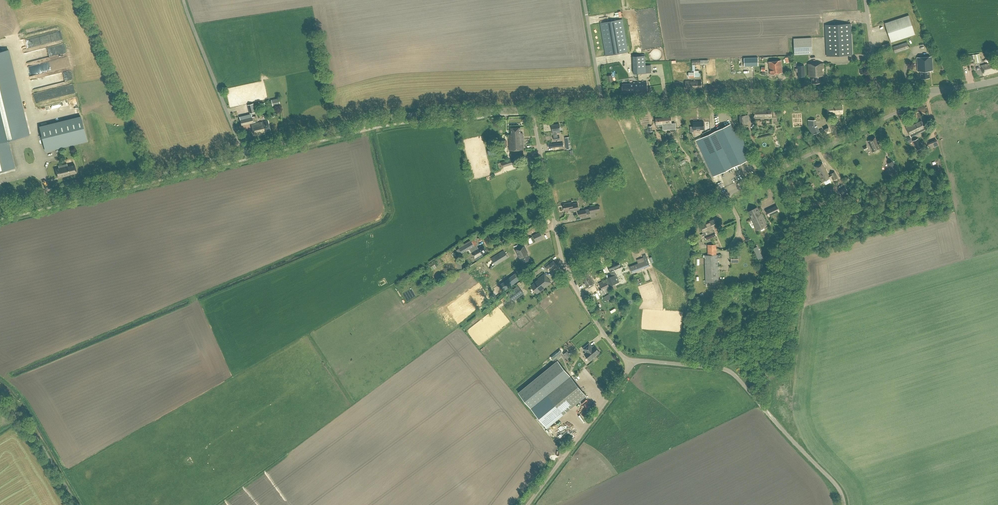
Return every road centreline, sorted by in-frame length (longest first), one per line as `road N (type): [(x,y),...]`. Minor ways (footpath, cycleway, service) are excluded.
road 1 (unclassified): [(568,271),(941,90)]
road 2 (tertiary): [(244,152),(390,117),(532,108)]
road 3 (track): [(798,446),(790,384),(806,277),(781,168)]
road 4 (tertiary): [(602,106),(877,93)]
road 5 (tertiary): [(0,212),(244,152)]
road 6 (unclassified): [(632,364),(729,371),(798,446)]
road 7 (unclassified): [(526,504),(632,364)]
road 8 (unclassified): [(244,152),(184,0)]
road 9 (unclassified): [(568,271),(533,114)]

